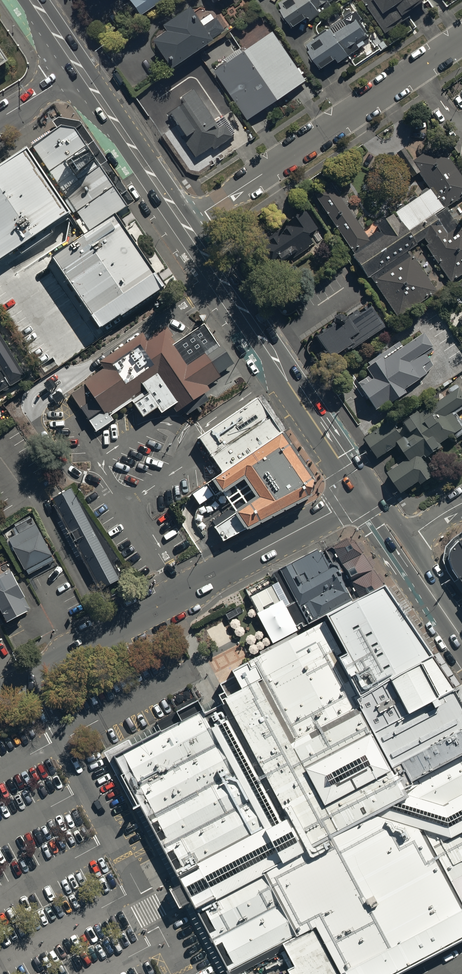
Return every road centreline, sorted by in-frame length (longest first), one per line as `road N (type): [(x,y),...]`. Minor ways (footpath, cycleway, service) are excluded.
road 1 (residential): [(0,691),(365,494)]
road 2 (residential): [(185,227),(461,40)]
road 3 (secondary): [(185,227),(365,494)]
road 4 (secondary): [(78,70),(185,227)]

